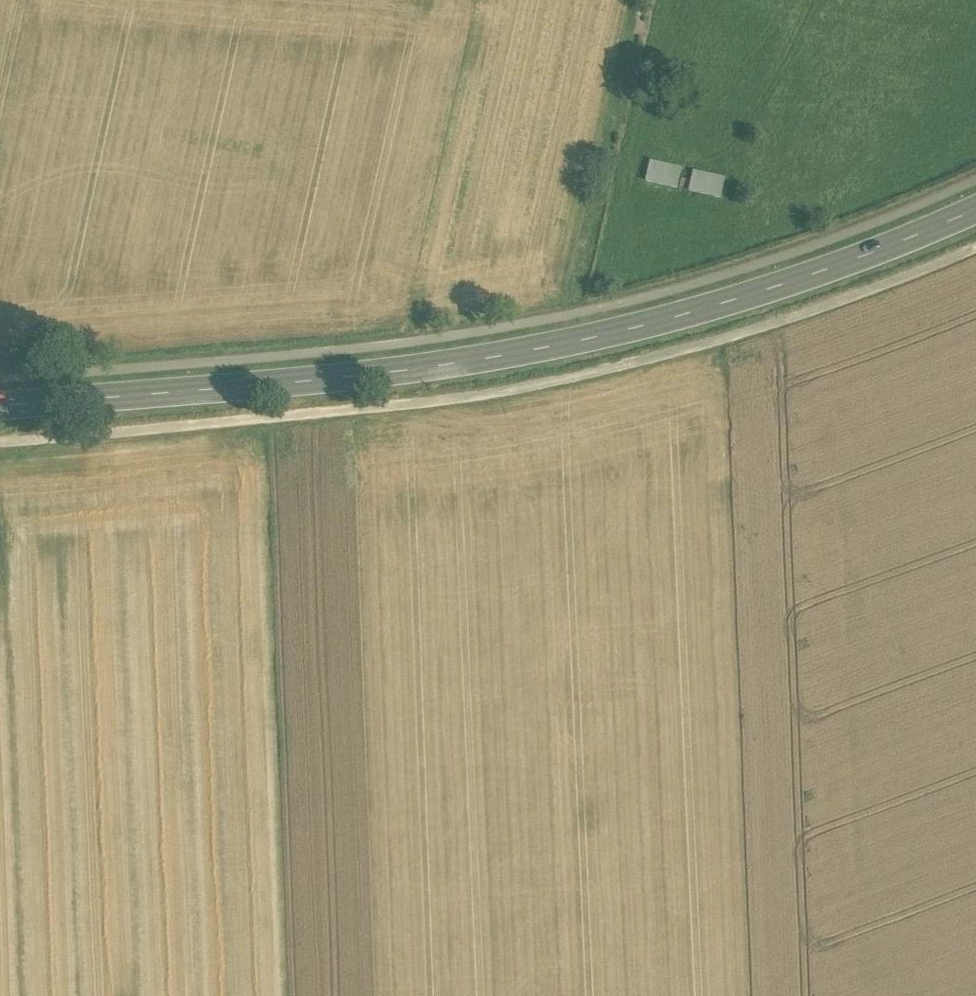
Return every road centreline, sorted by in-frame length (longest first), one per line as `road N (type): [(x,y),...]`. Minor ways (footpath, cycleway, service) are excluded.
road 1 (secondary): [(975,209),(721,305),(586,339),(293,384),(0,407)]
road 2 (track): [(0,441),(515,389),(731,337),(975,247)]

